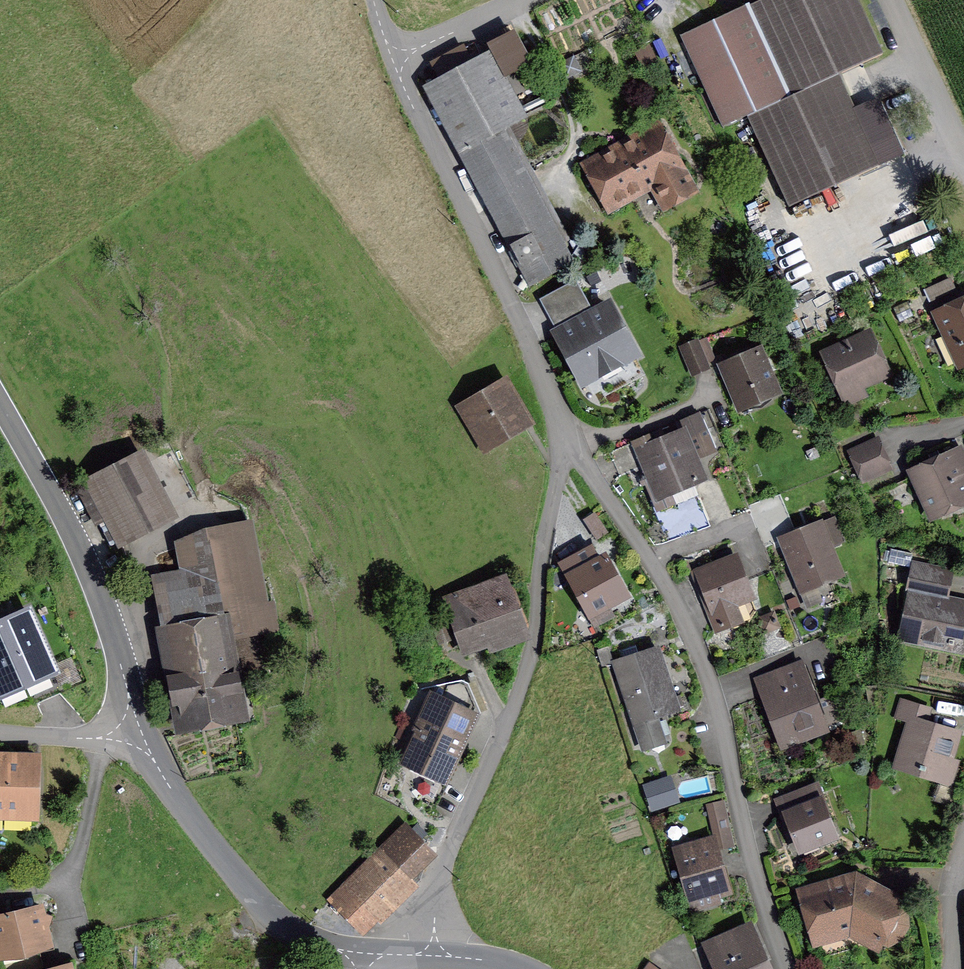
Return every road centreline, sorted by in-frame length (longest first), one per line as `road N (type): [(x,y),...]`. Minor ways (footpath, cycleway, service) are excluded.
road 1 (unclassified): [(566,440),(531,650),(506,732),(444,858),(432,959)]
road 2 (residential): [(649,564),(716,704),(783,968)]
road 3 (residential): [(393,61),(566,440)]
road 4 (tertiary): [(0,405),(91,576),(135,732)]
road 5 (tertiary): [(135,732),(263,913),(301,940),(364,959)]
road 6 (residential): [(566,440),(649,564)]
road 7 (residential): [(702,399),(655,424),(566,440)]
road 8 (residential): [(135,732),(0,734)]
road 9 (residential): [(766,518),(649,564)]
road 10 (residential): [(963,844),(952,883),(949,968)]

